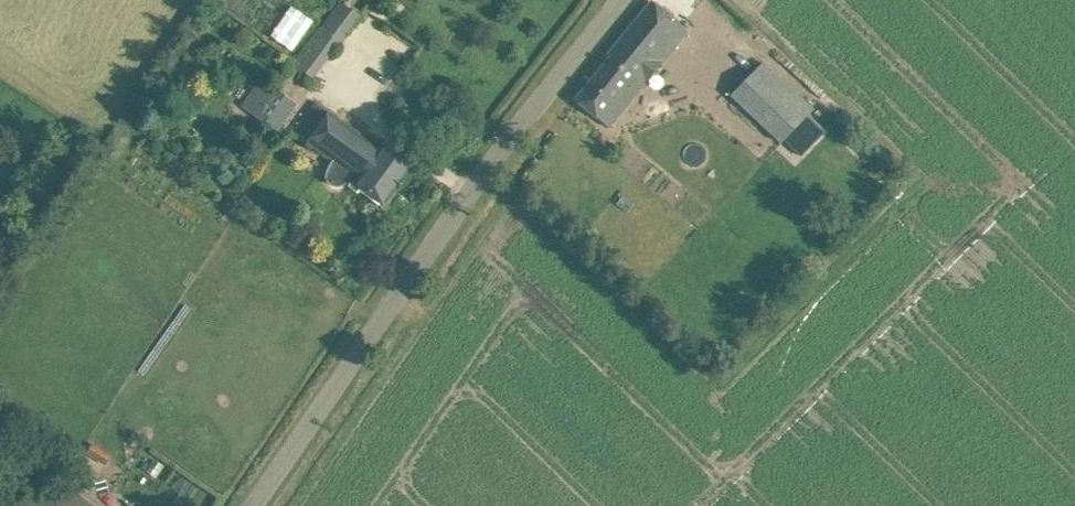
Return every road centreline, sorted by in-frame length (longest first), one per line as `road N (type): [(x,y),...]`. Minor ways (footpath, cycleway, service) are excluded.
road 1 (unclassified): [(253,505),(466,191),(623,0)]

